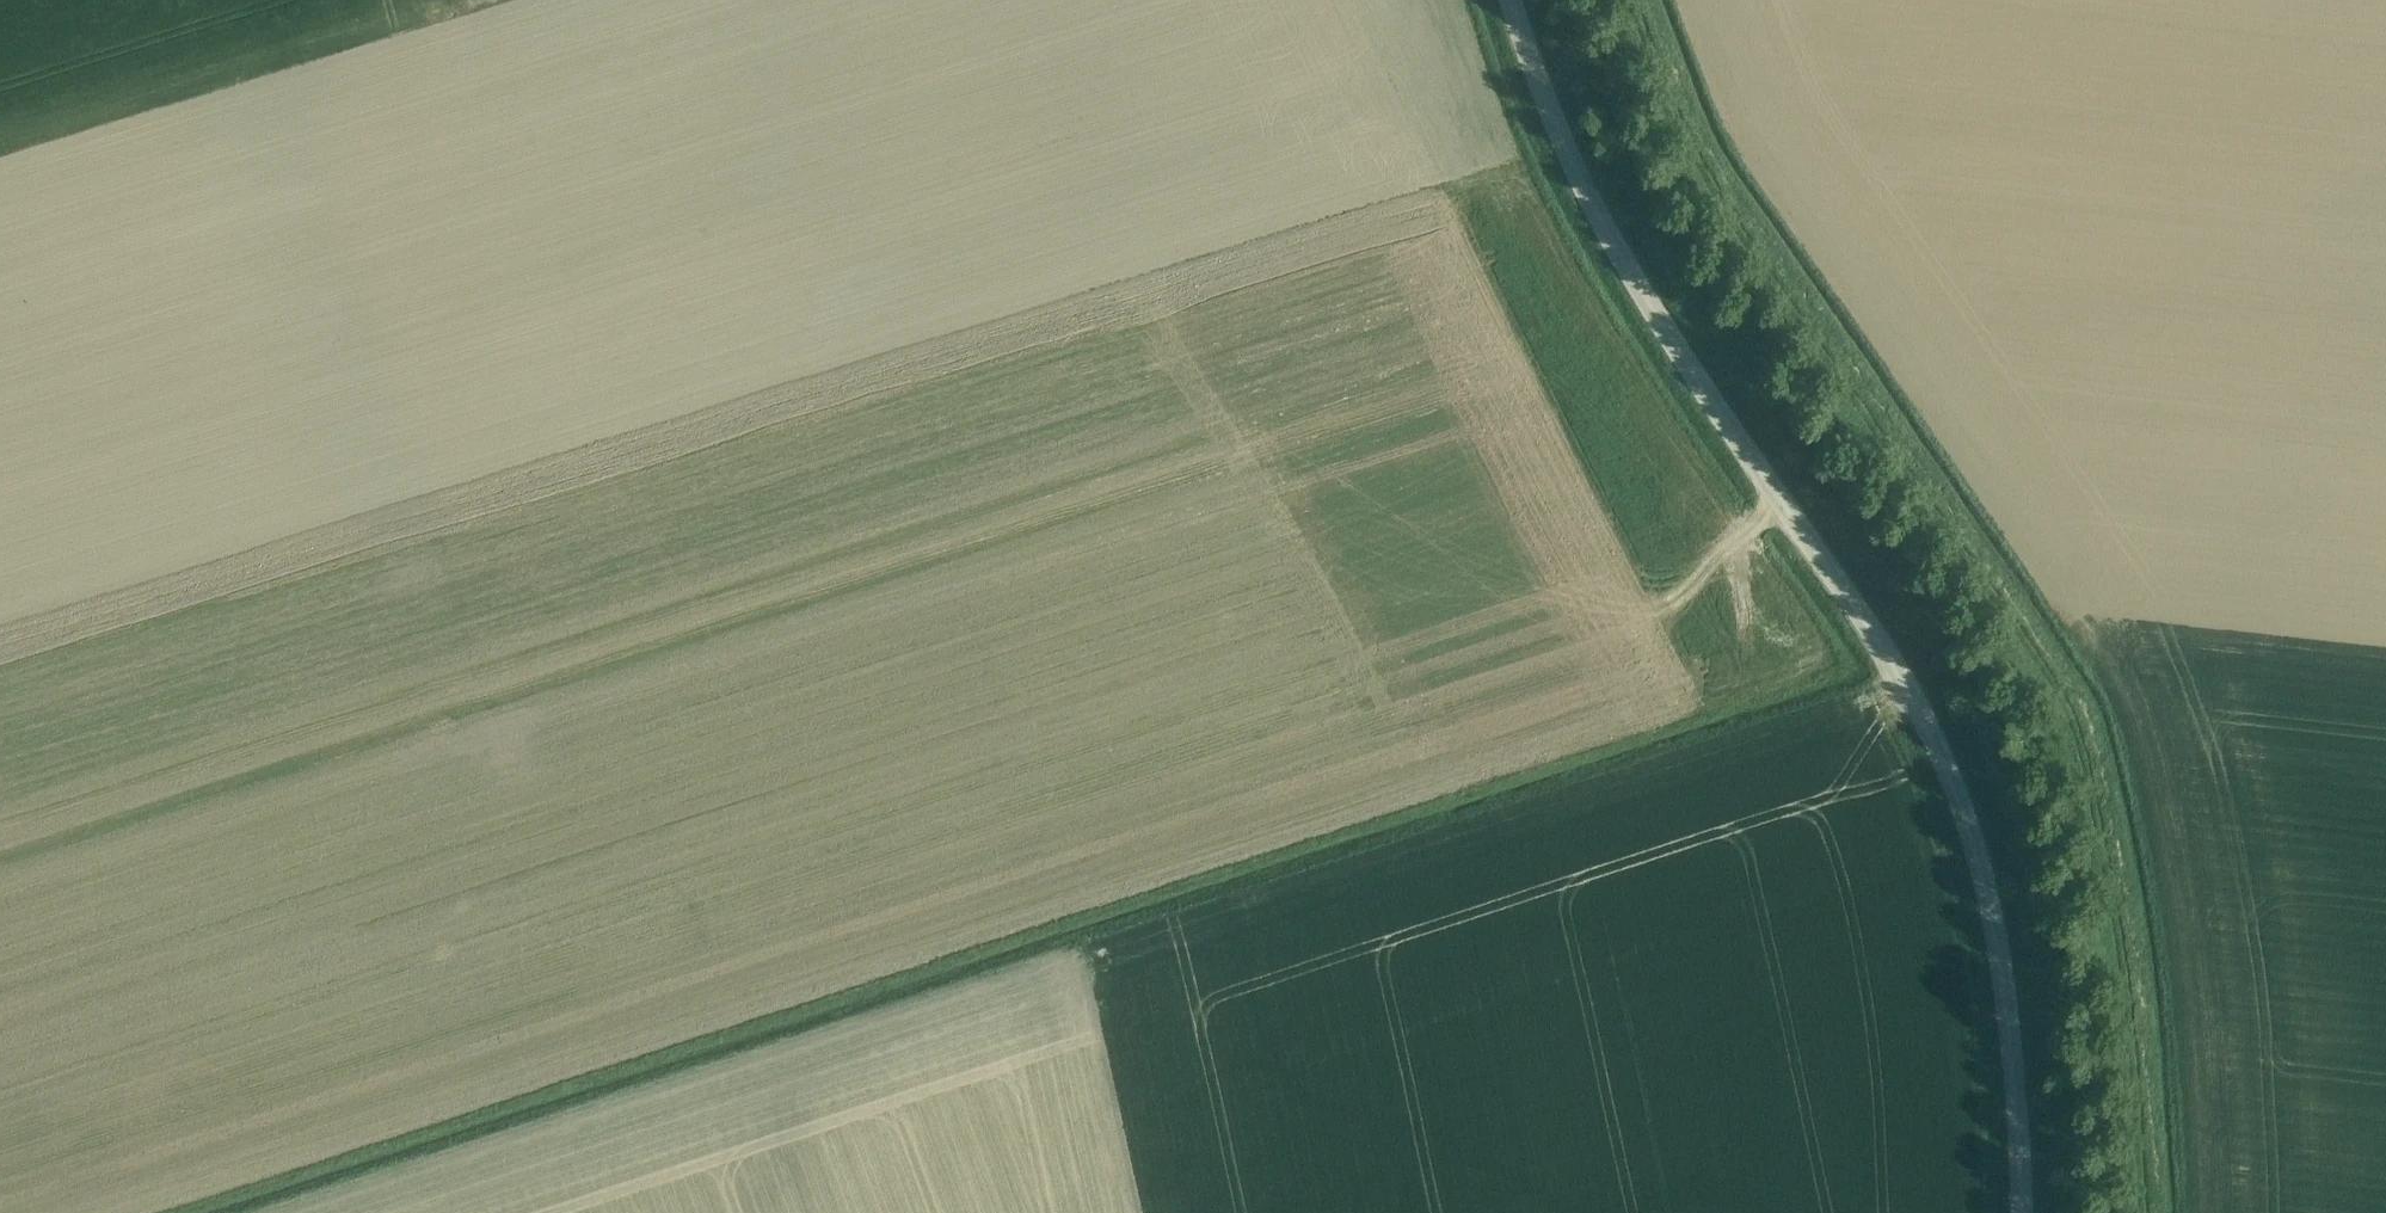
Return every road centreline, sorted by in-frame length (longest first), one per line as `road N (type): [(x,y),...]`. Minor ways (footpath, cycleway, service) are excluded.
road 1 (unclassified): [(2021,1212),(2013,1068),(1992,923),(1961,813),(1909,695),(1607,231),(1513,0)]

